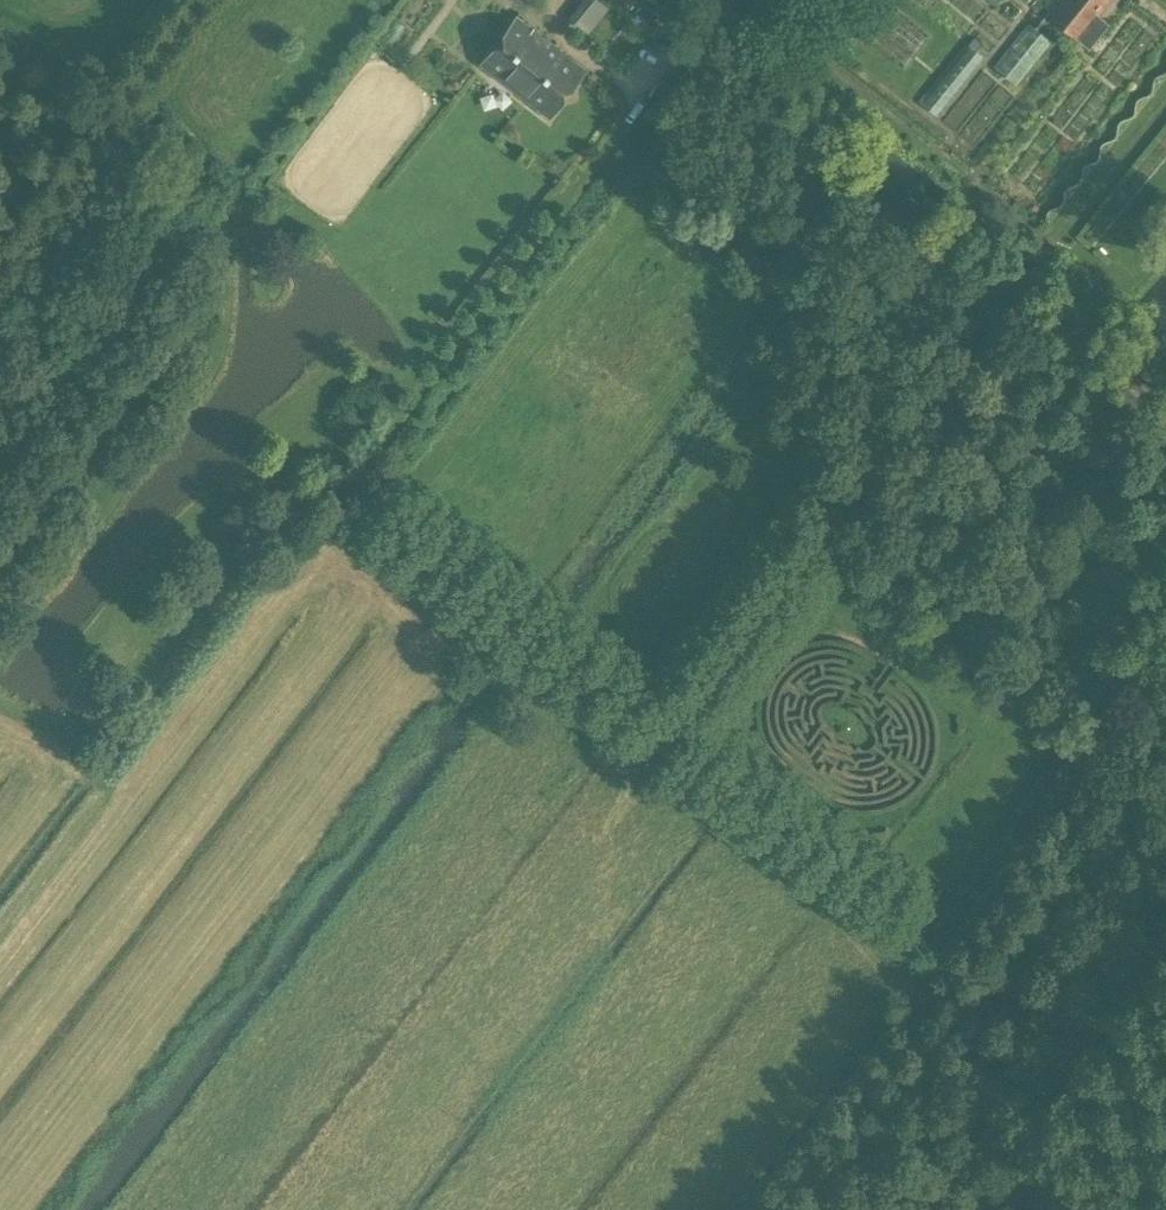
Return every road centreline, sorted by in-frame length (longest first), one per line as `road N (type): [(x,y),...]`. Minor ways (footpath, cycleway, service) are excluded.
road 1 (track): [(726,0),(326,514)]
road 2 (track): [(771,1209),(1165,715)]
road 3 (track): [(0,250),(194,0)]
road 4 (track): [(654,91),(557,28),(564,0)]

